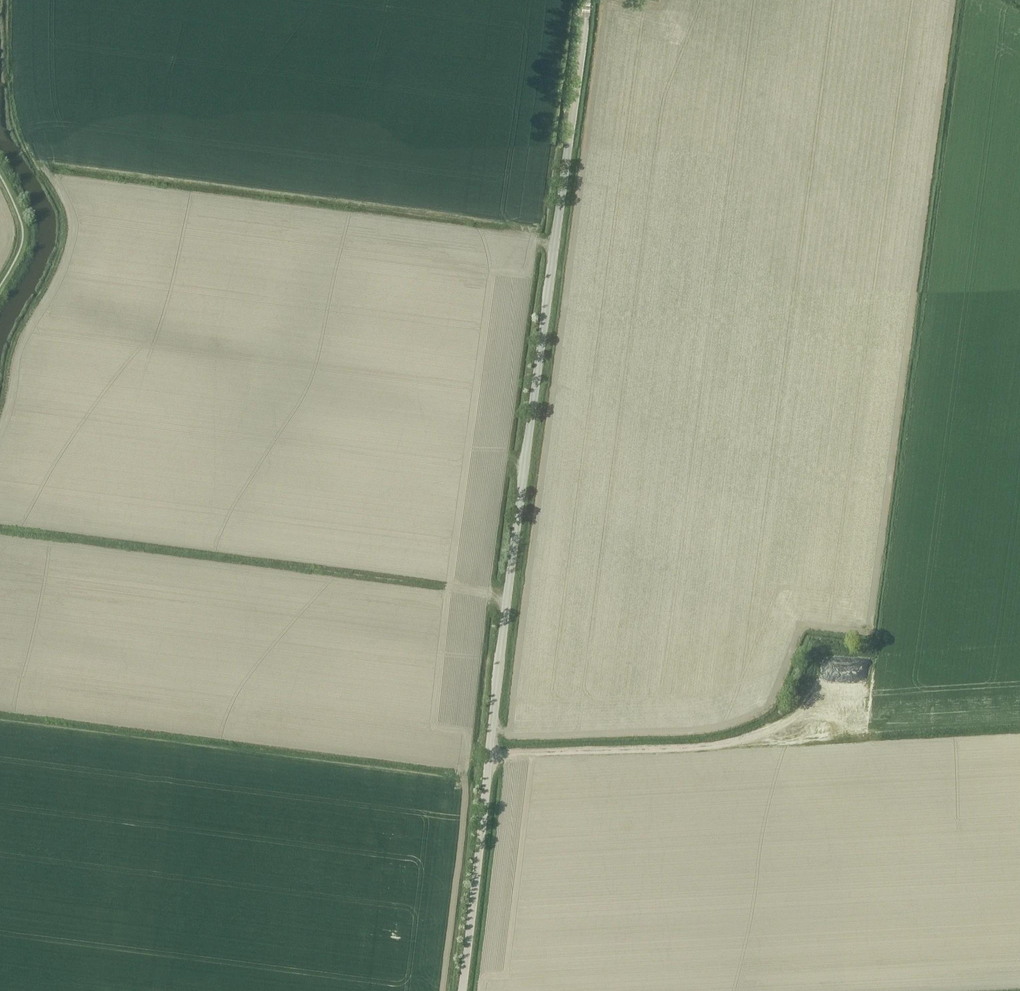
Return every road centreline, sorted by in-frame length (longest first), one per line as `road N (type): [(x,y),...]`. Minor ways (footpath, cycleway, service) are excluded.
road 1 (unclassified): [(460,990),(586,0)]
road 2 (track): [(861,730),(712,747),(488,755)]

